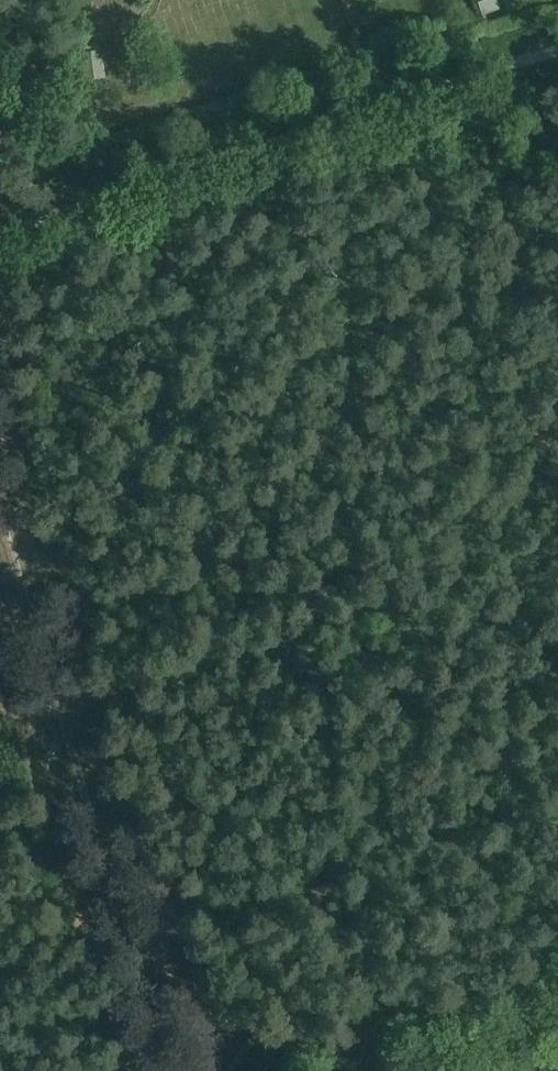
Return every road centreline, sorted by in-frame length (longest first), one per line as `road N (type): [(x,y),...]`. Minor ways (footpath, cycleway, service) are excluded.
road 1 (track): [(0,212),(557,27)]
road 2 (track): [(400,1070),(557,1017)]

